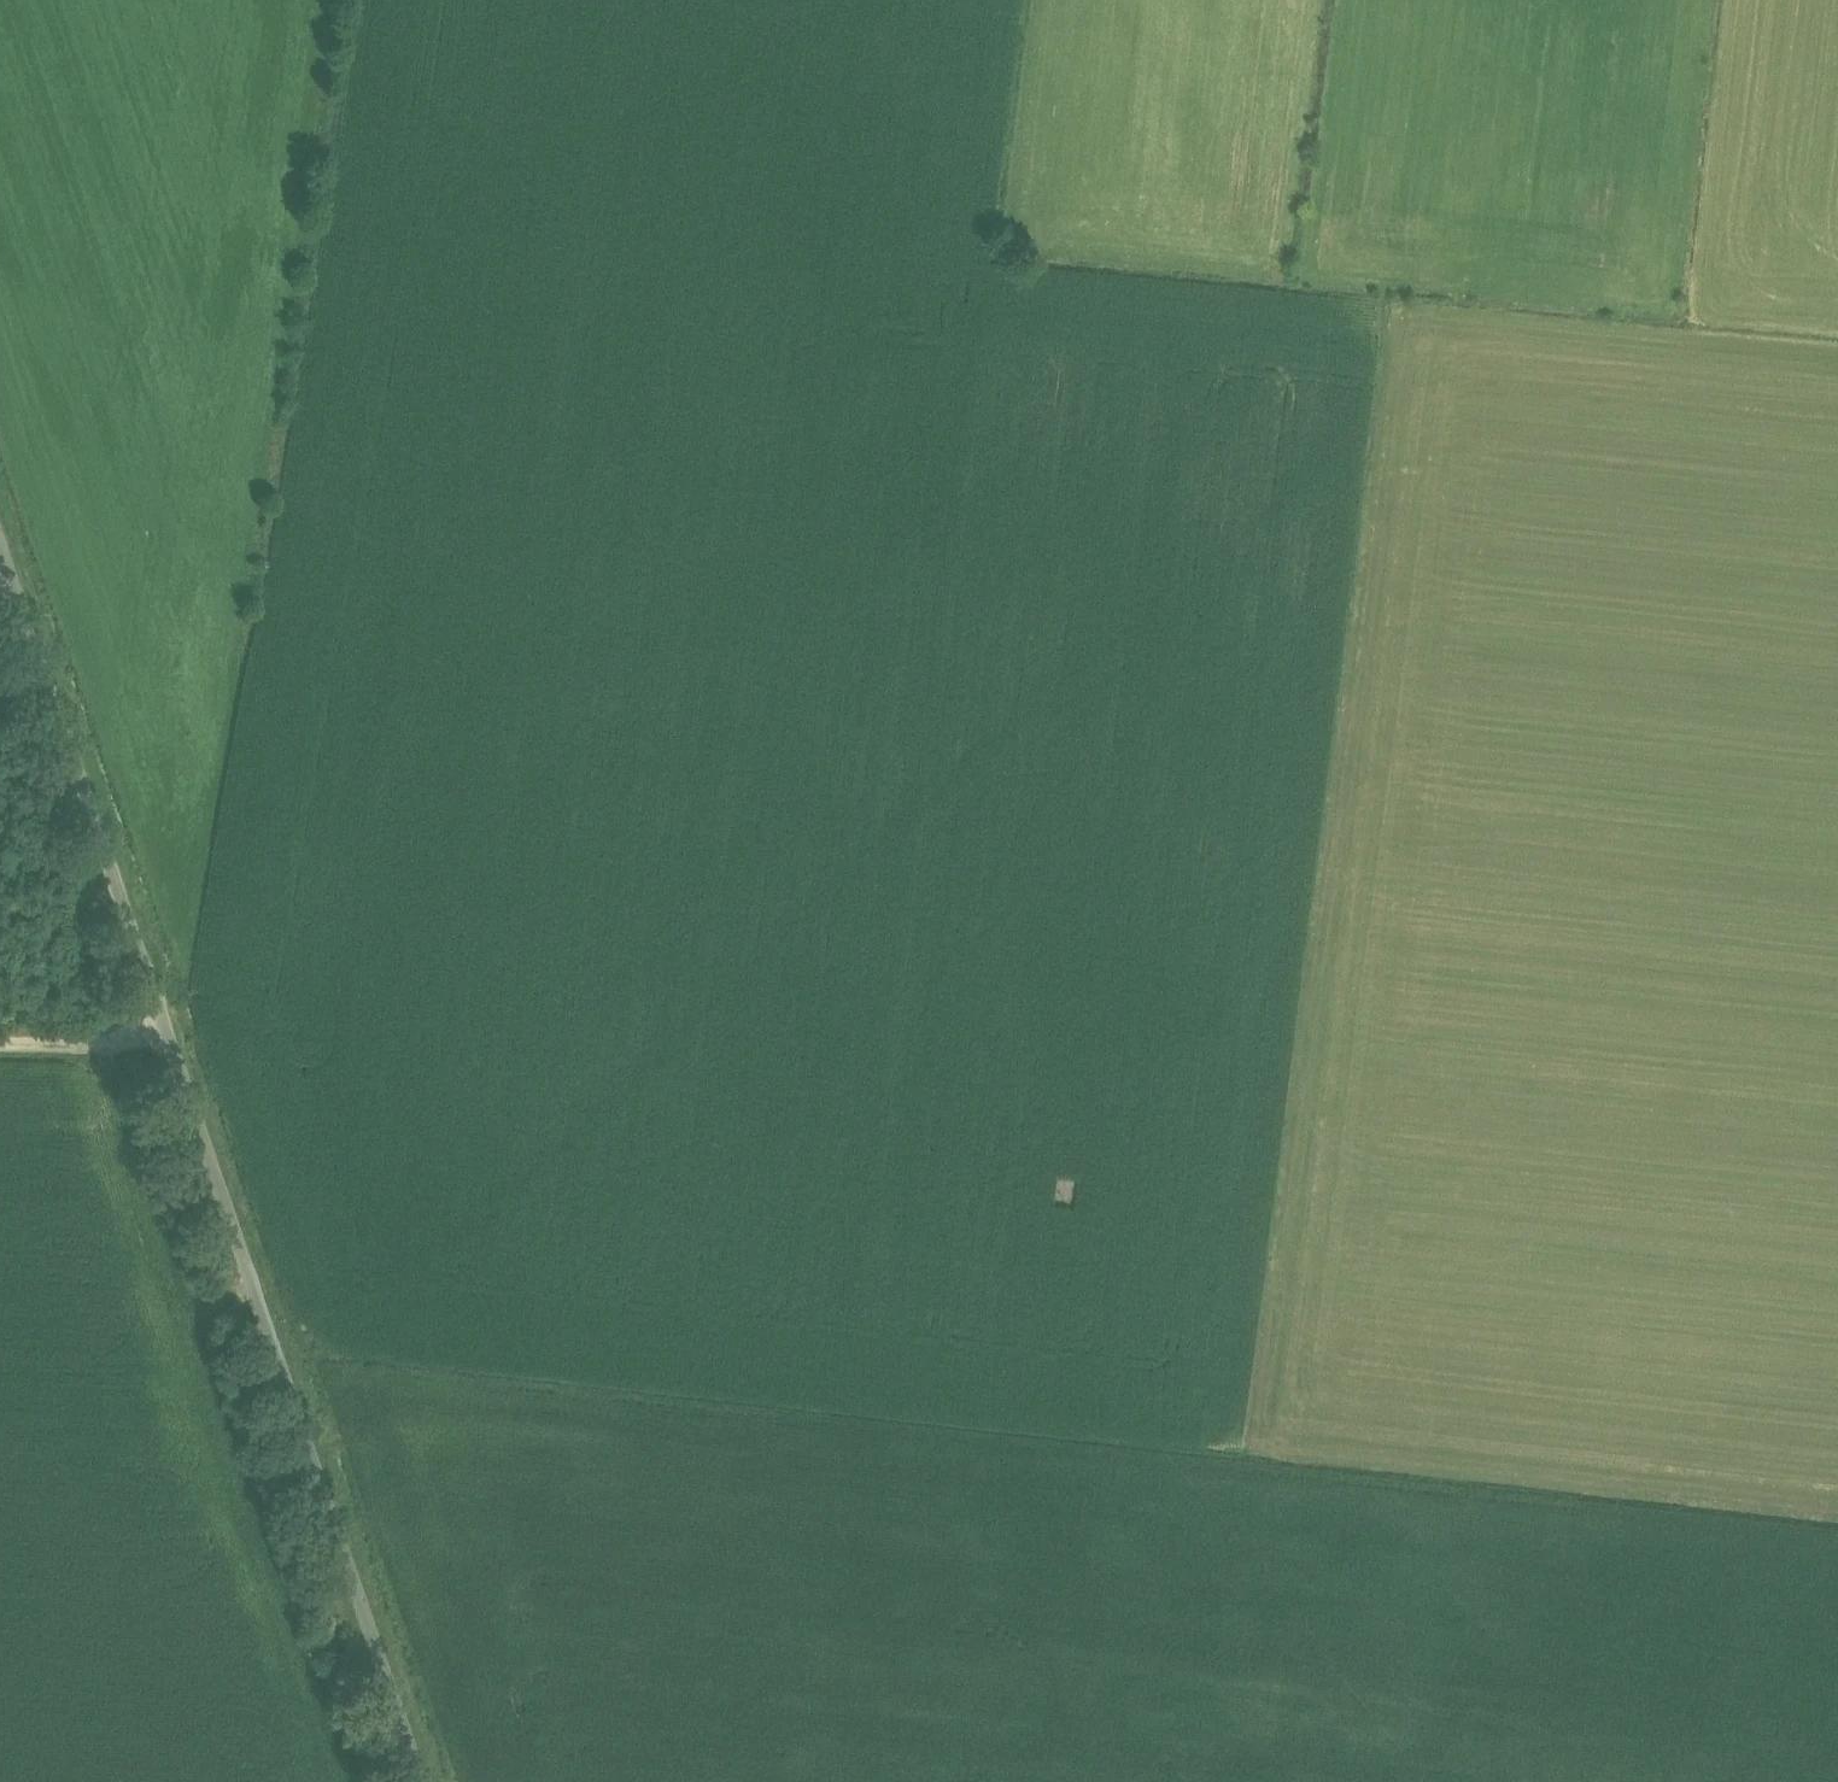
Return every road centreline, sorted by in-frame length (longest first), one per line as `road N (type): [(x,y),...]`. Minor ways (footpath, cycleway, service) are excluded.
road 1 (unclassified): [(434,1781),(343,1488),(0,510)]

